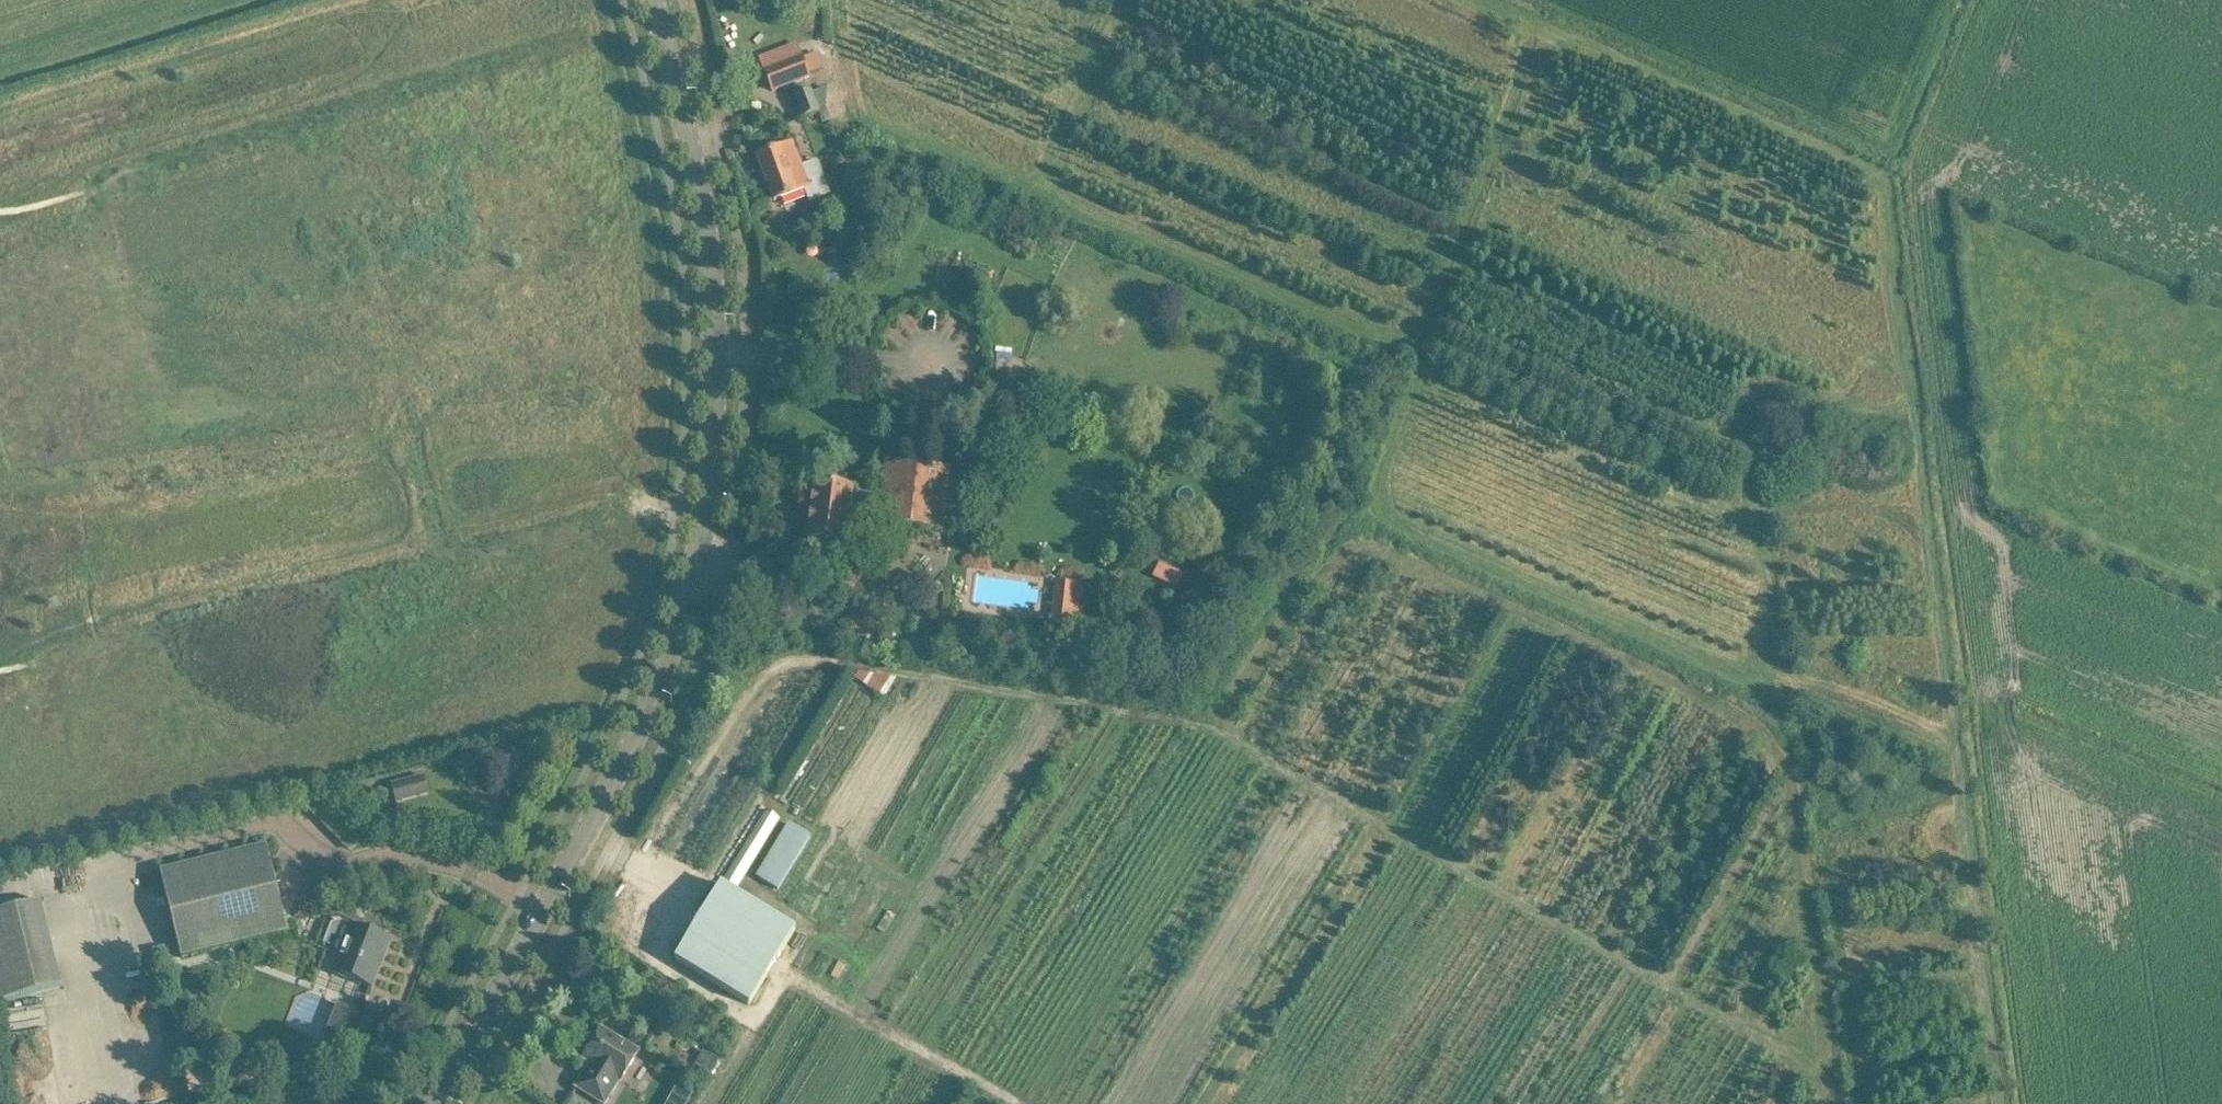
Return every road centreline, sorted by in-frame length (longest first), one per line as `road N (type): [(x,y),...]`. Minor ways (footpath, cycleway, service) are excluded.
road 1 (tertiary): [(437,1103),(656,695),(694,578),(714,471),(717,325),(690,141),(655,0)]

